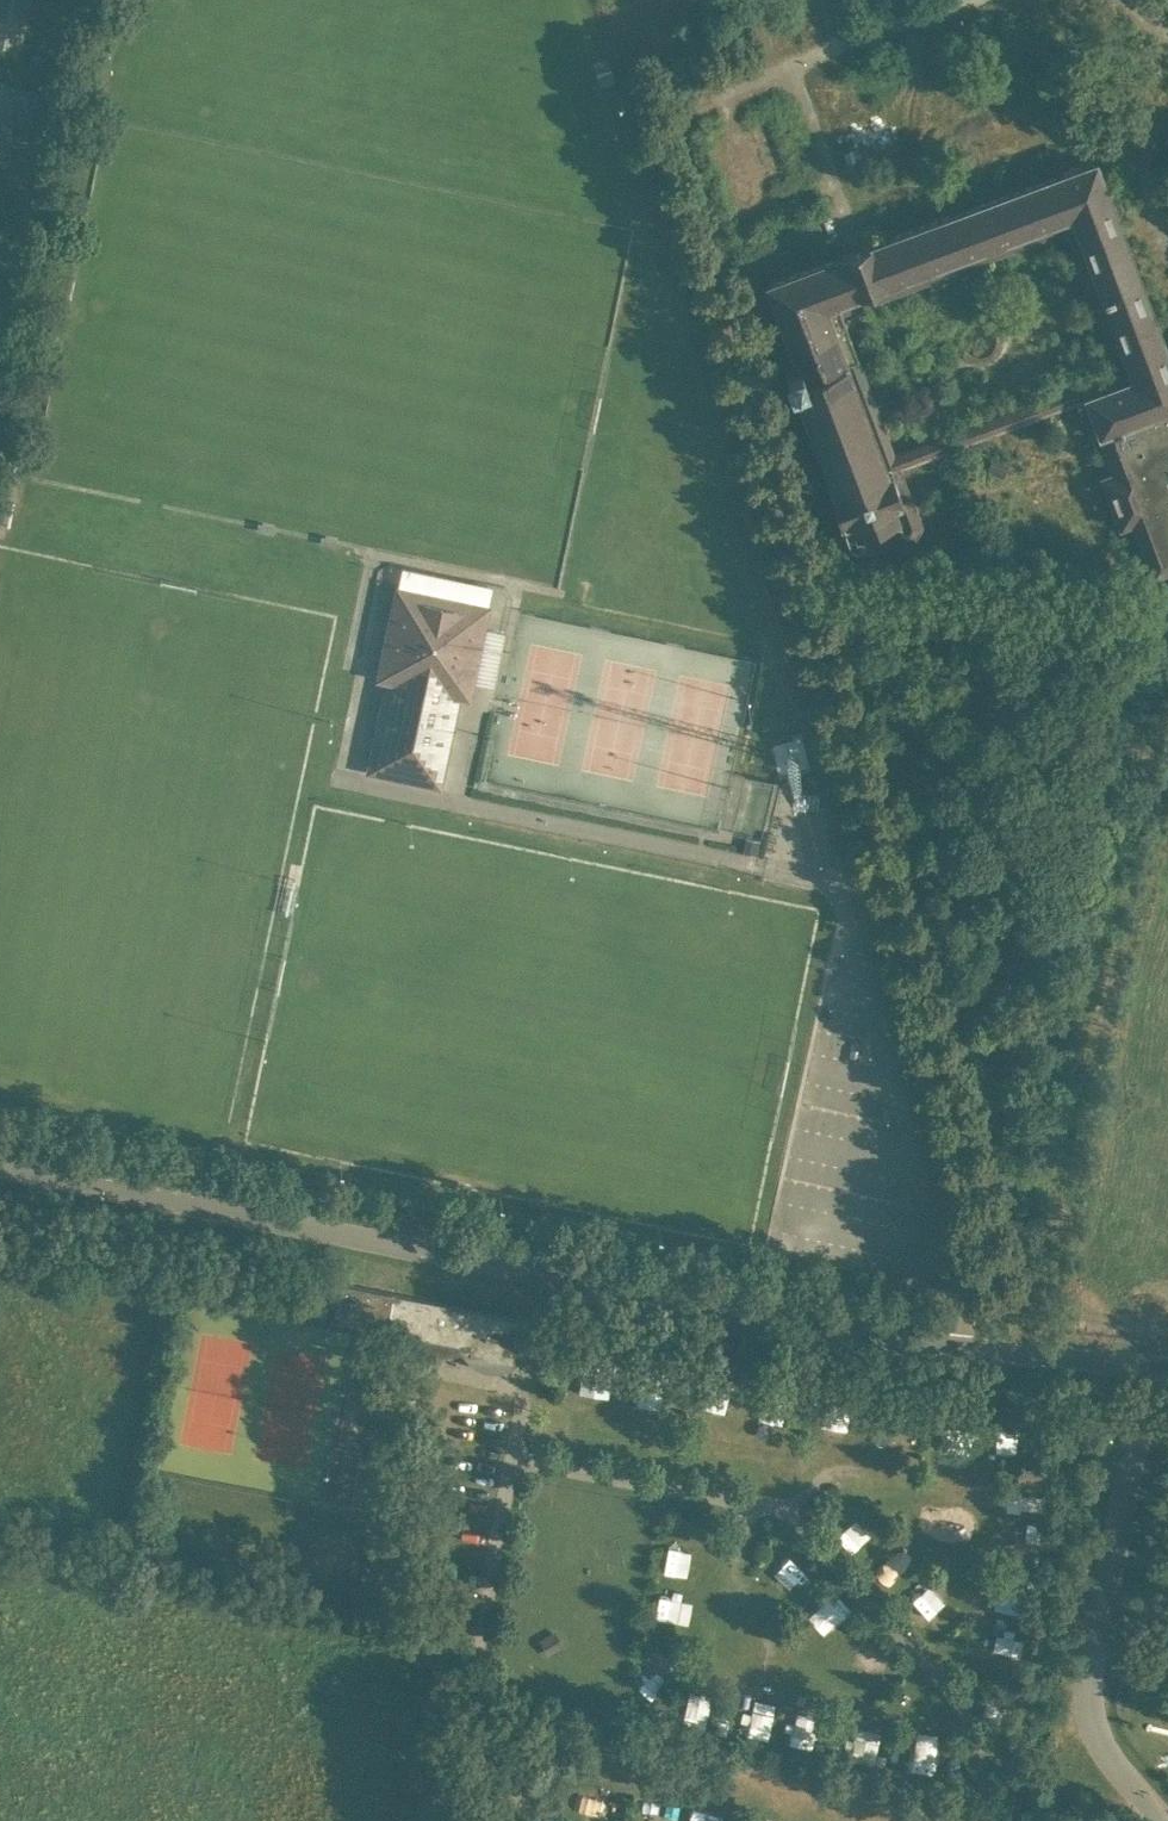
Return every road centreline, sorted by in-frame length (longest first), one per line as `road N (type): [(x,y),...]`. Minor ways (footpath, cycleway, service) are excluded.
road 1 (unclassified): [(1162,1820),(1099,1737),(1087,1692),(1145,1411),(1139,1372),(1117,1357),(880,1339),(0,1165)]
road 2 (track): [(961,3),(934,36),(892,171),(839,204),(832,182)]

